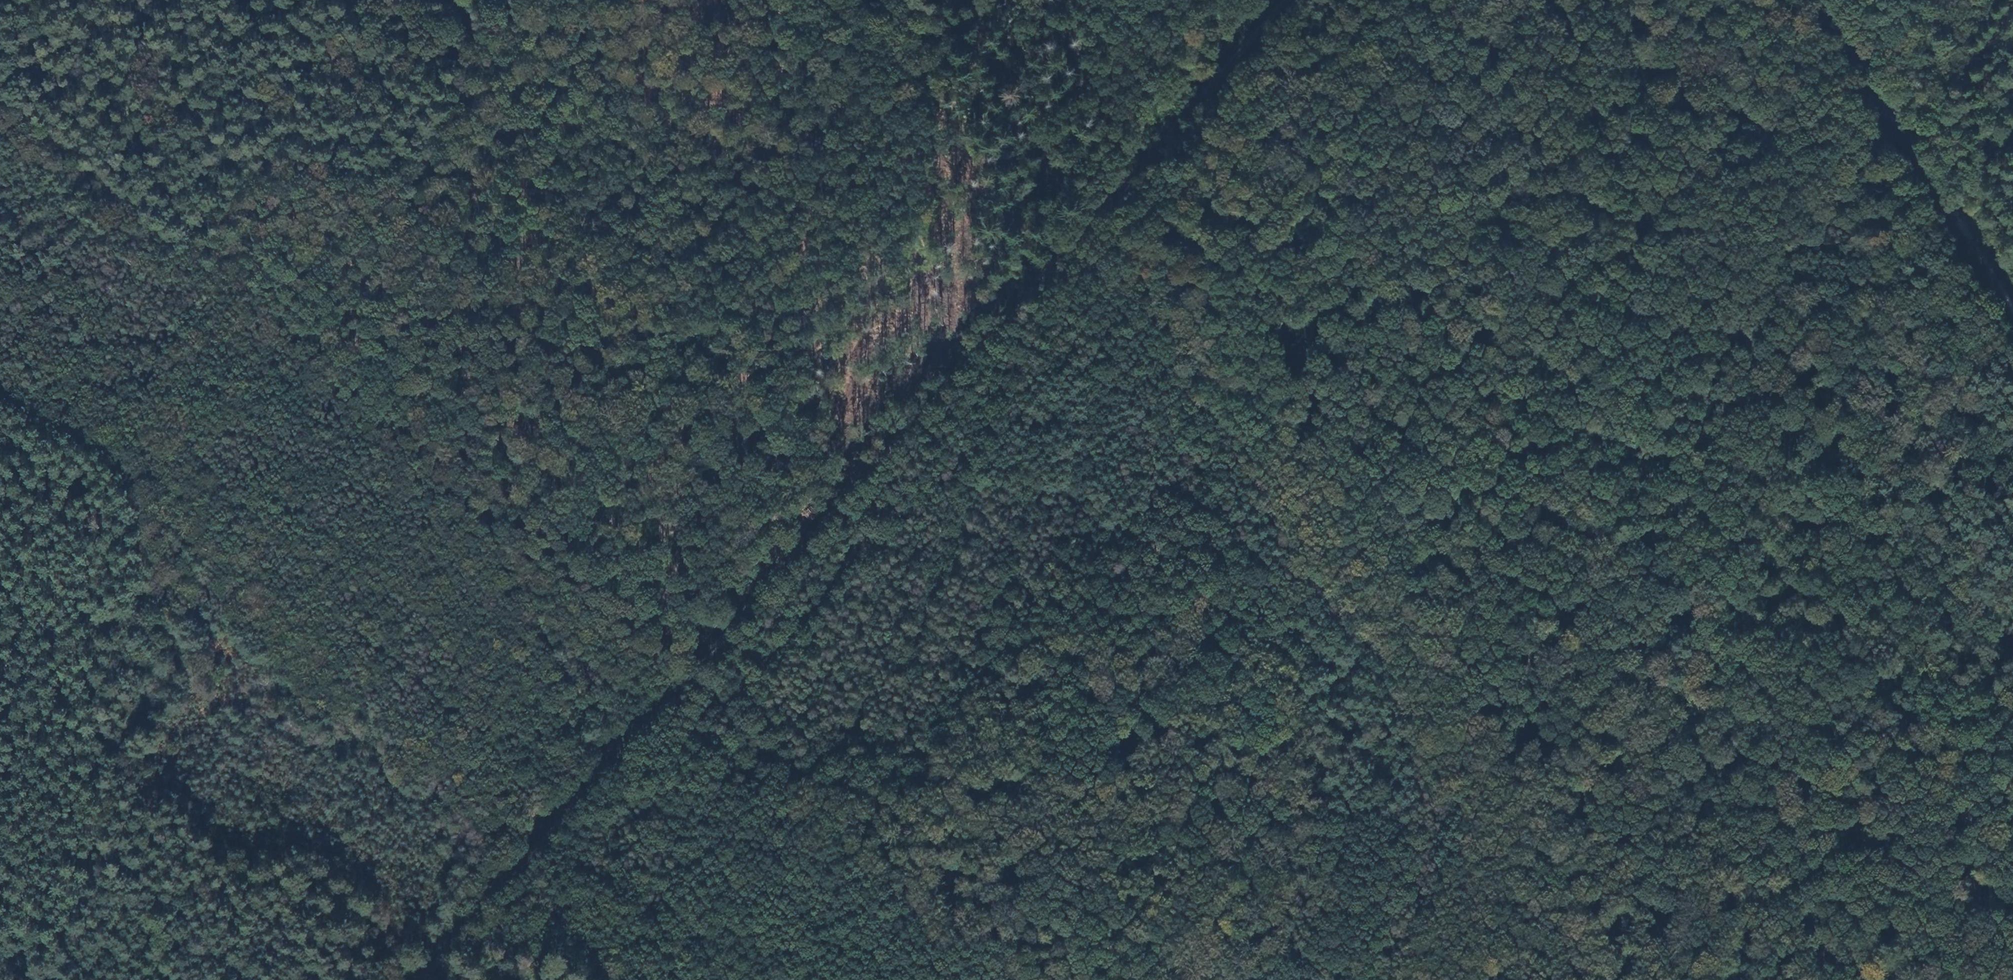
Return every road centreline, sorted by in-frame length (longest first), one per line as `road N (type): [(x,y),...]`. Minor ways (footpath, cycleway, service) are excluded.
road 1 (track): [(1290,0),(427,979)]
road 2 (track): [(1821,0),(2012,316)]

